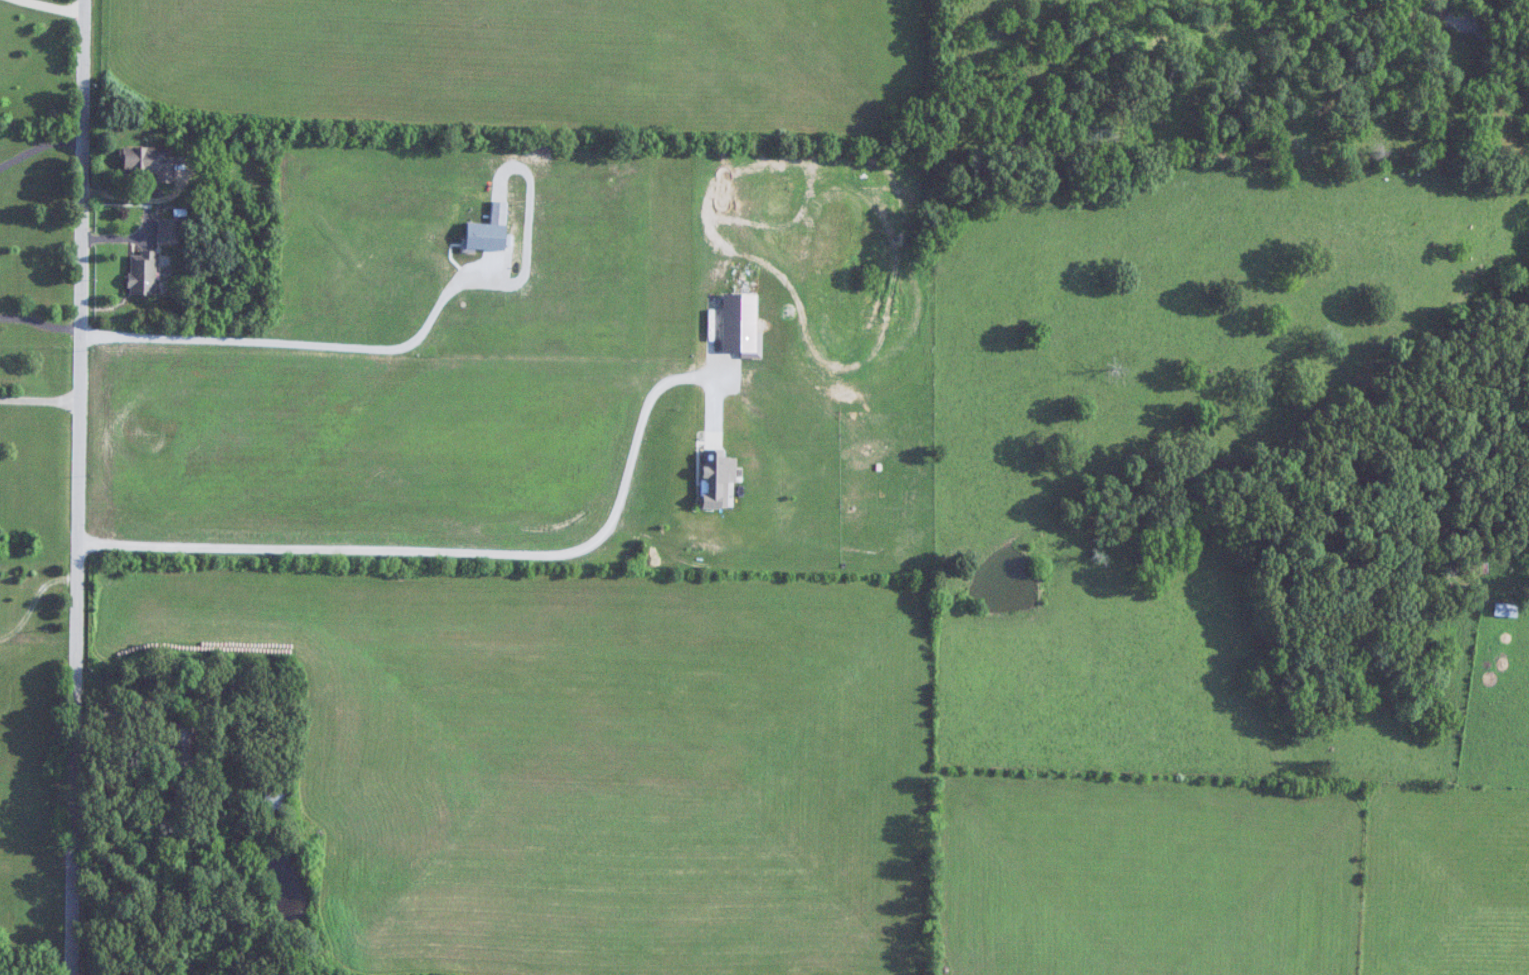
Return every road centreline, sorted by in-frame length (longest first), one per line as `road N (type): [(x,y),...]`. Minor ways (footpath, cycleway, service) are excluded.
road 1 (residential): [(82,0),(70,974)]

